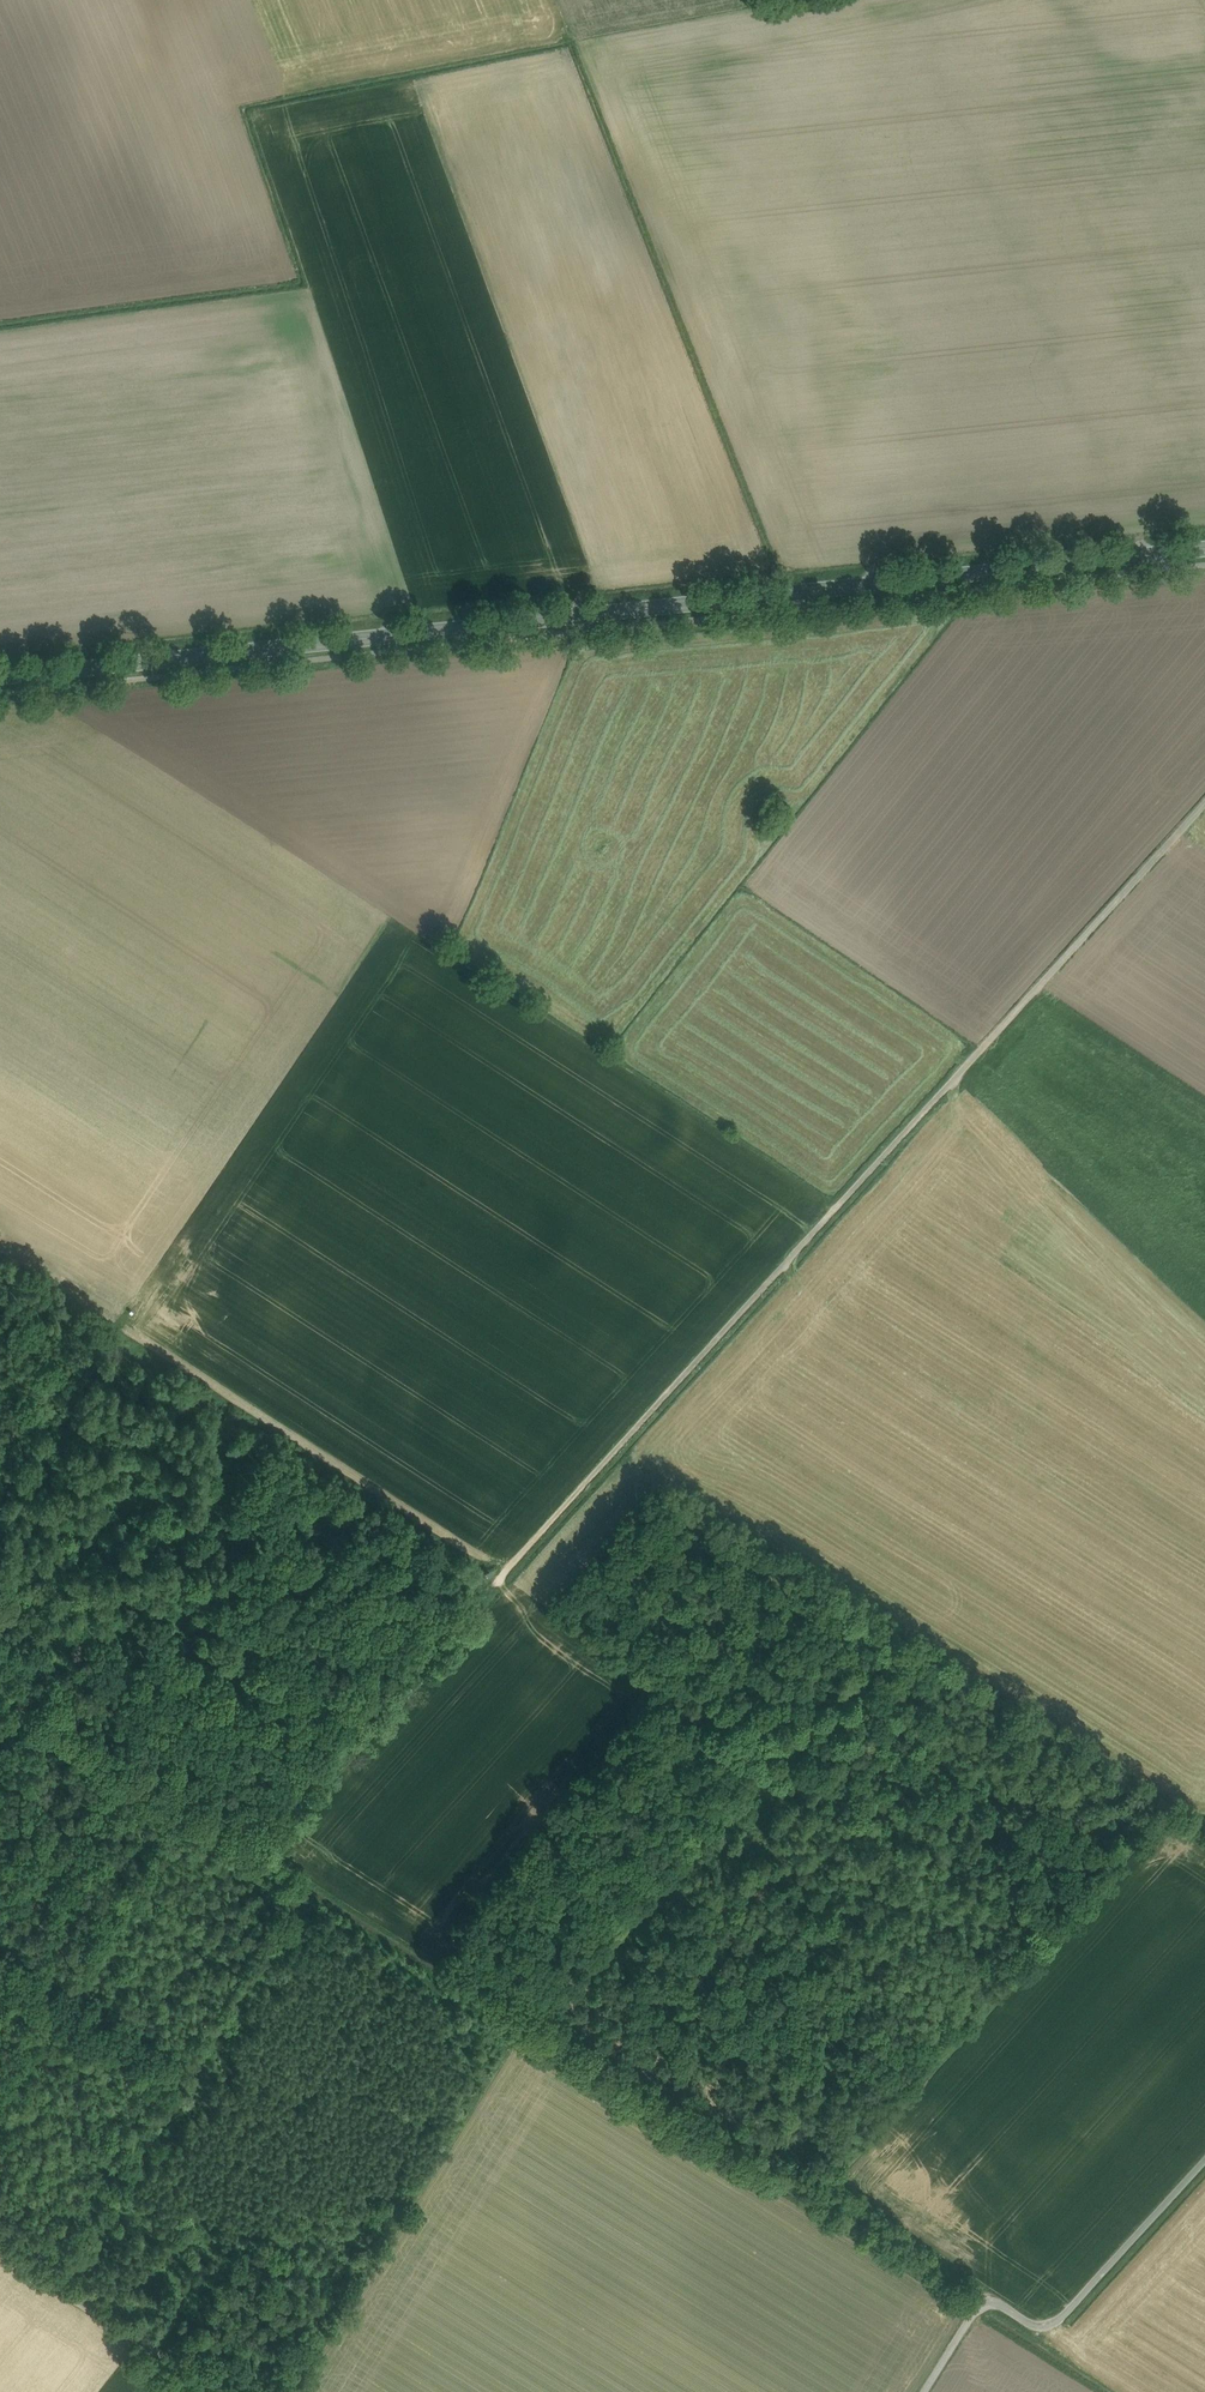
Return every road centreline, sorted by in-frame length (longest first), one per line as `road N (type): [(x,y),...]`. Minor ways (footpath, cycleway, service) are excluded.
road 1 (secondary): [(1204,551),(0,678)]
road 2 (track): [(499,1583),(1204,805)]
road 3 (unclassified): [(1204,2156),(1059,2318),(1026,2327),(991,2305),(972,2311),(921,2391)]
road 4 (track): [(0,2247),(228,2391)]

